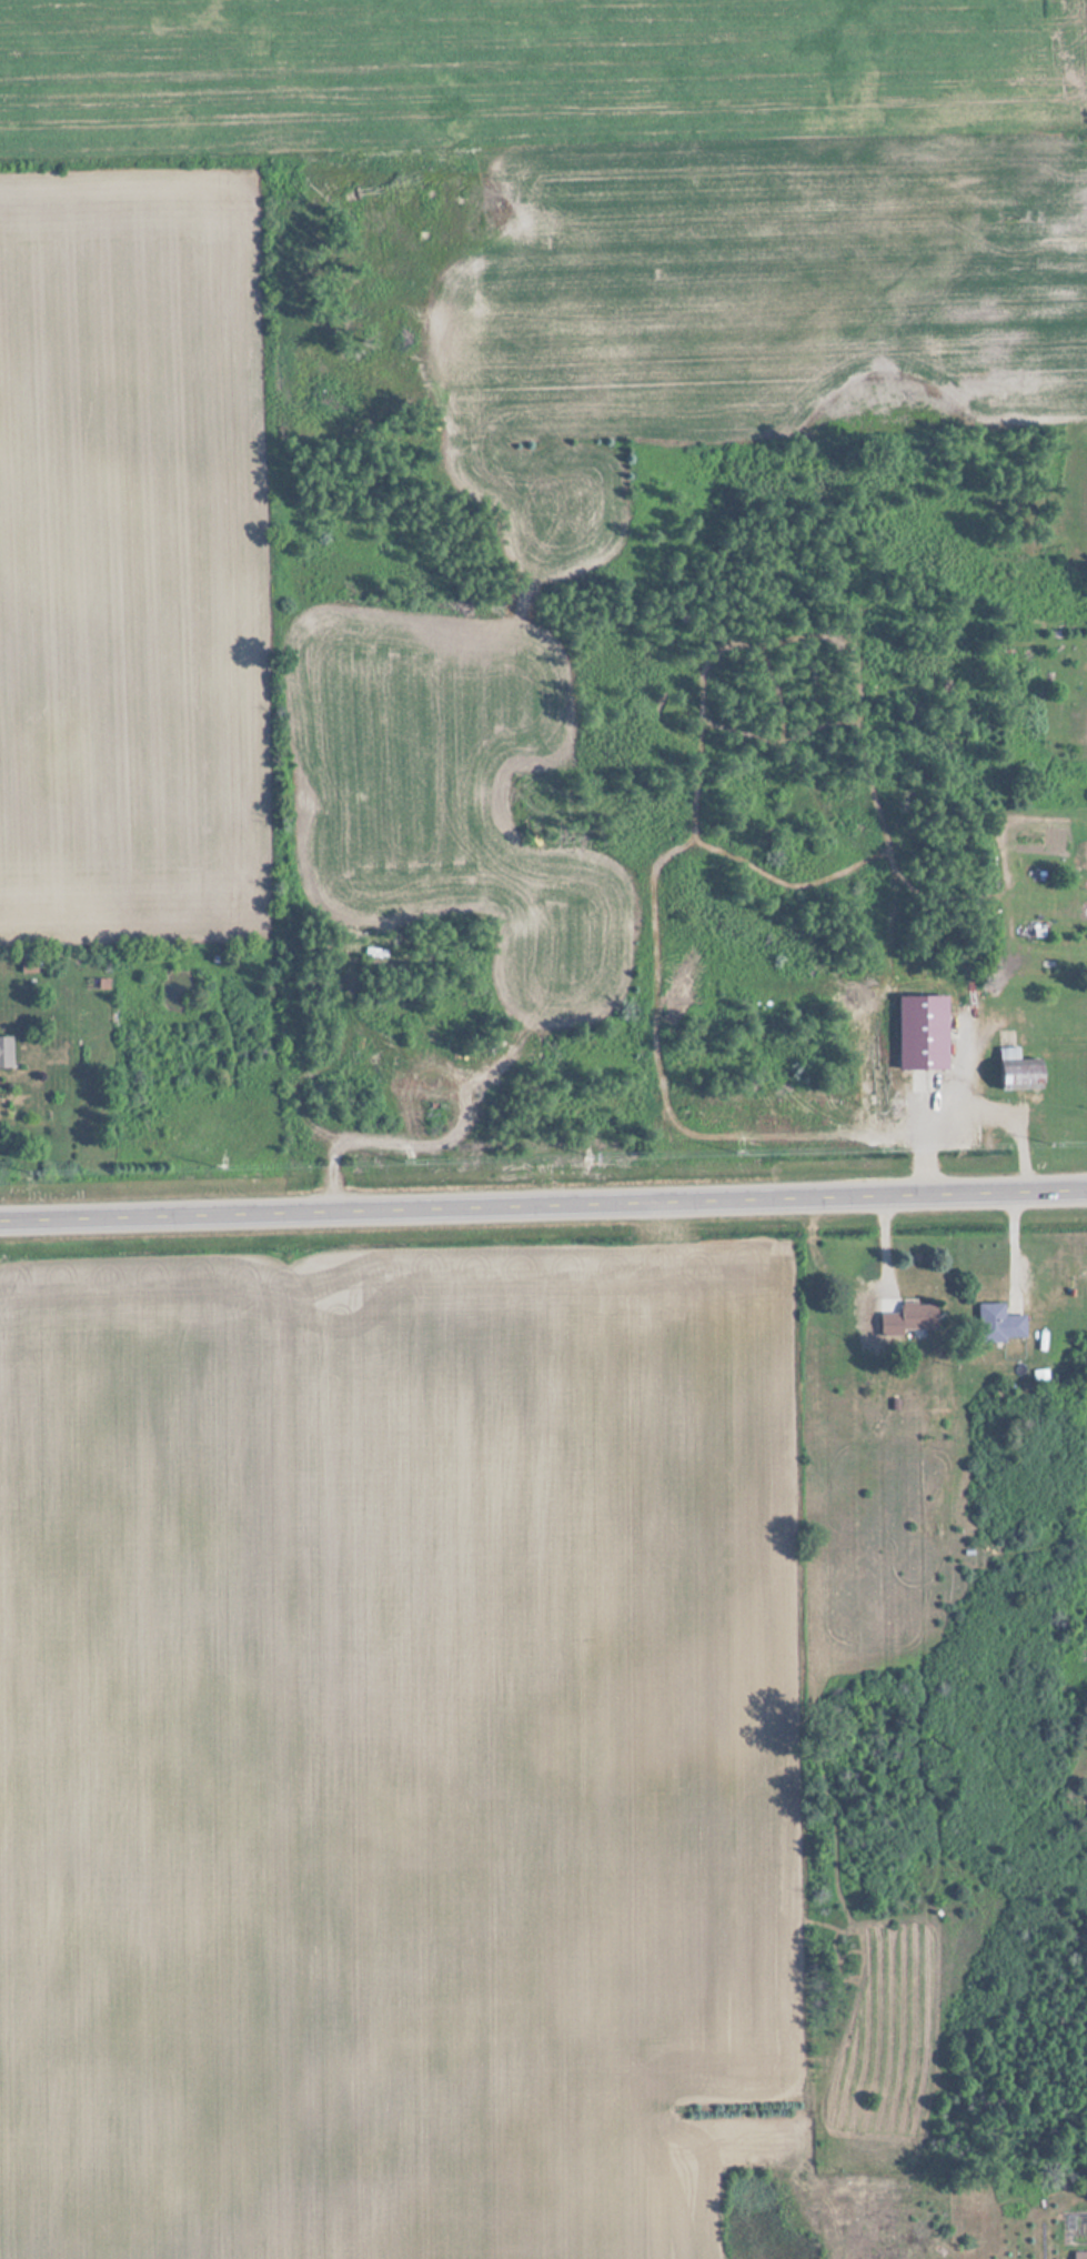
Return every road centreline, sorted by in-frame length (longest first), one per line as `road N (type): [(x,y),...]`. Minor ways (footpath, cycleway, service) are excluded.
road 1 (primary): [(0,1218),(1086,1189)]

